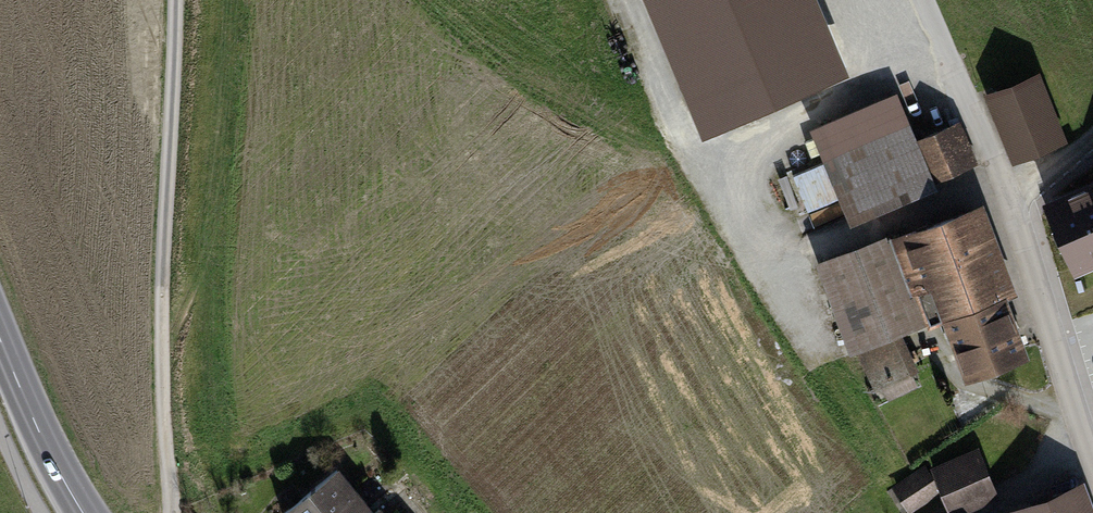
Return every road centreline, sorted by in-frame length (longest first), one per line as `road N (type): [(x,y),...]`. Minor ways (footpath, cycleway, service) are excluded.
road 1 (track): [(172,512),(160,294),(174,0)]
road 2 (residential): [(932,0),(1092,444)]
road 3 (tertiary): [(84,512),(0,339)]

